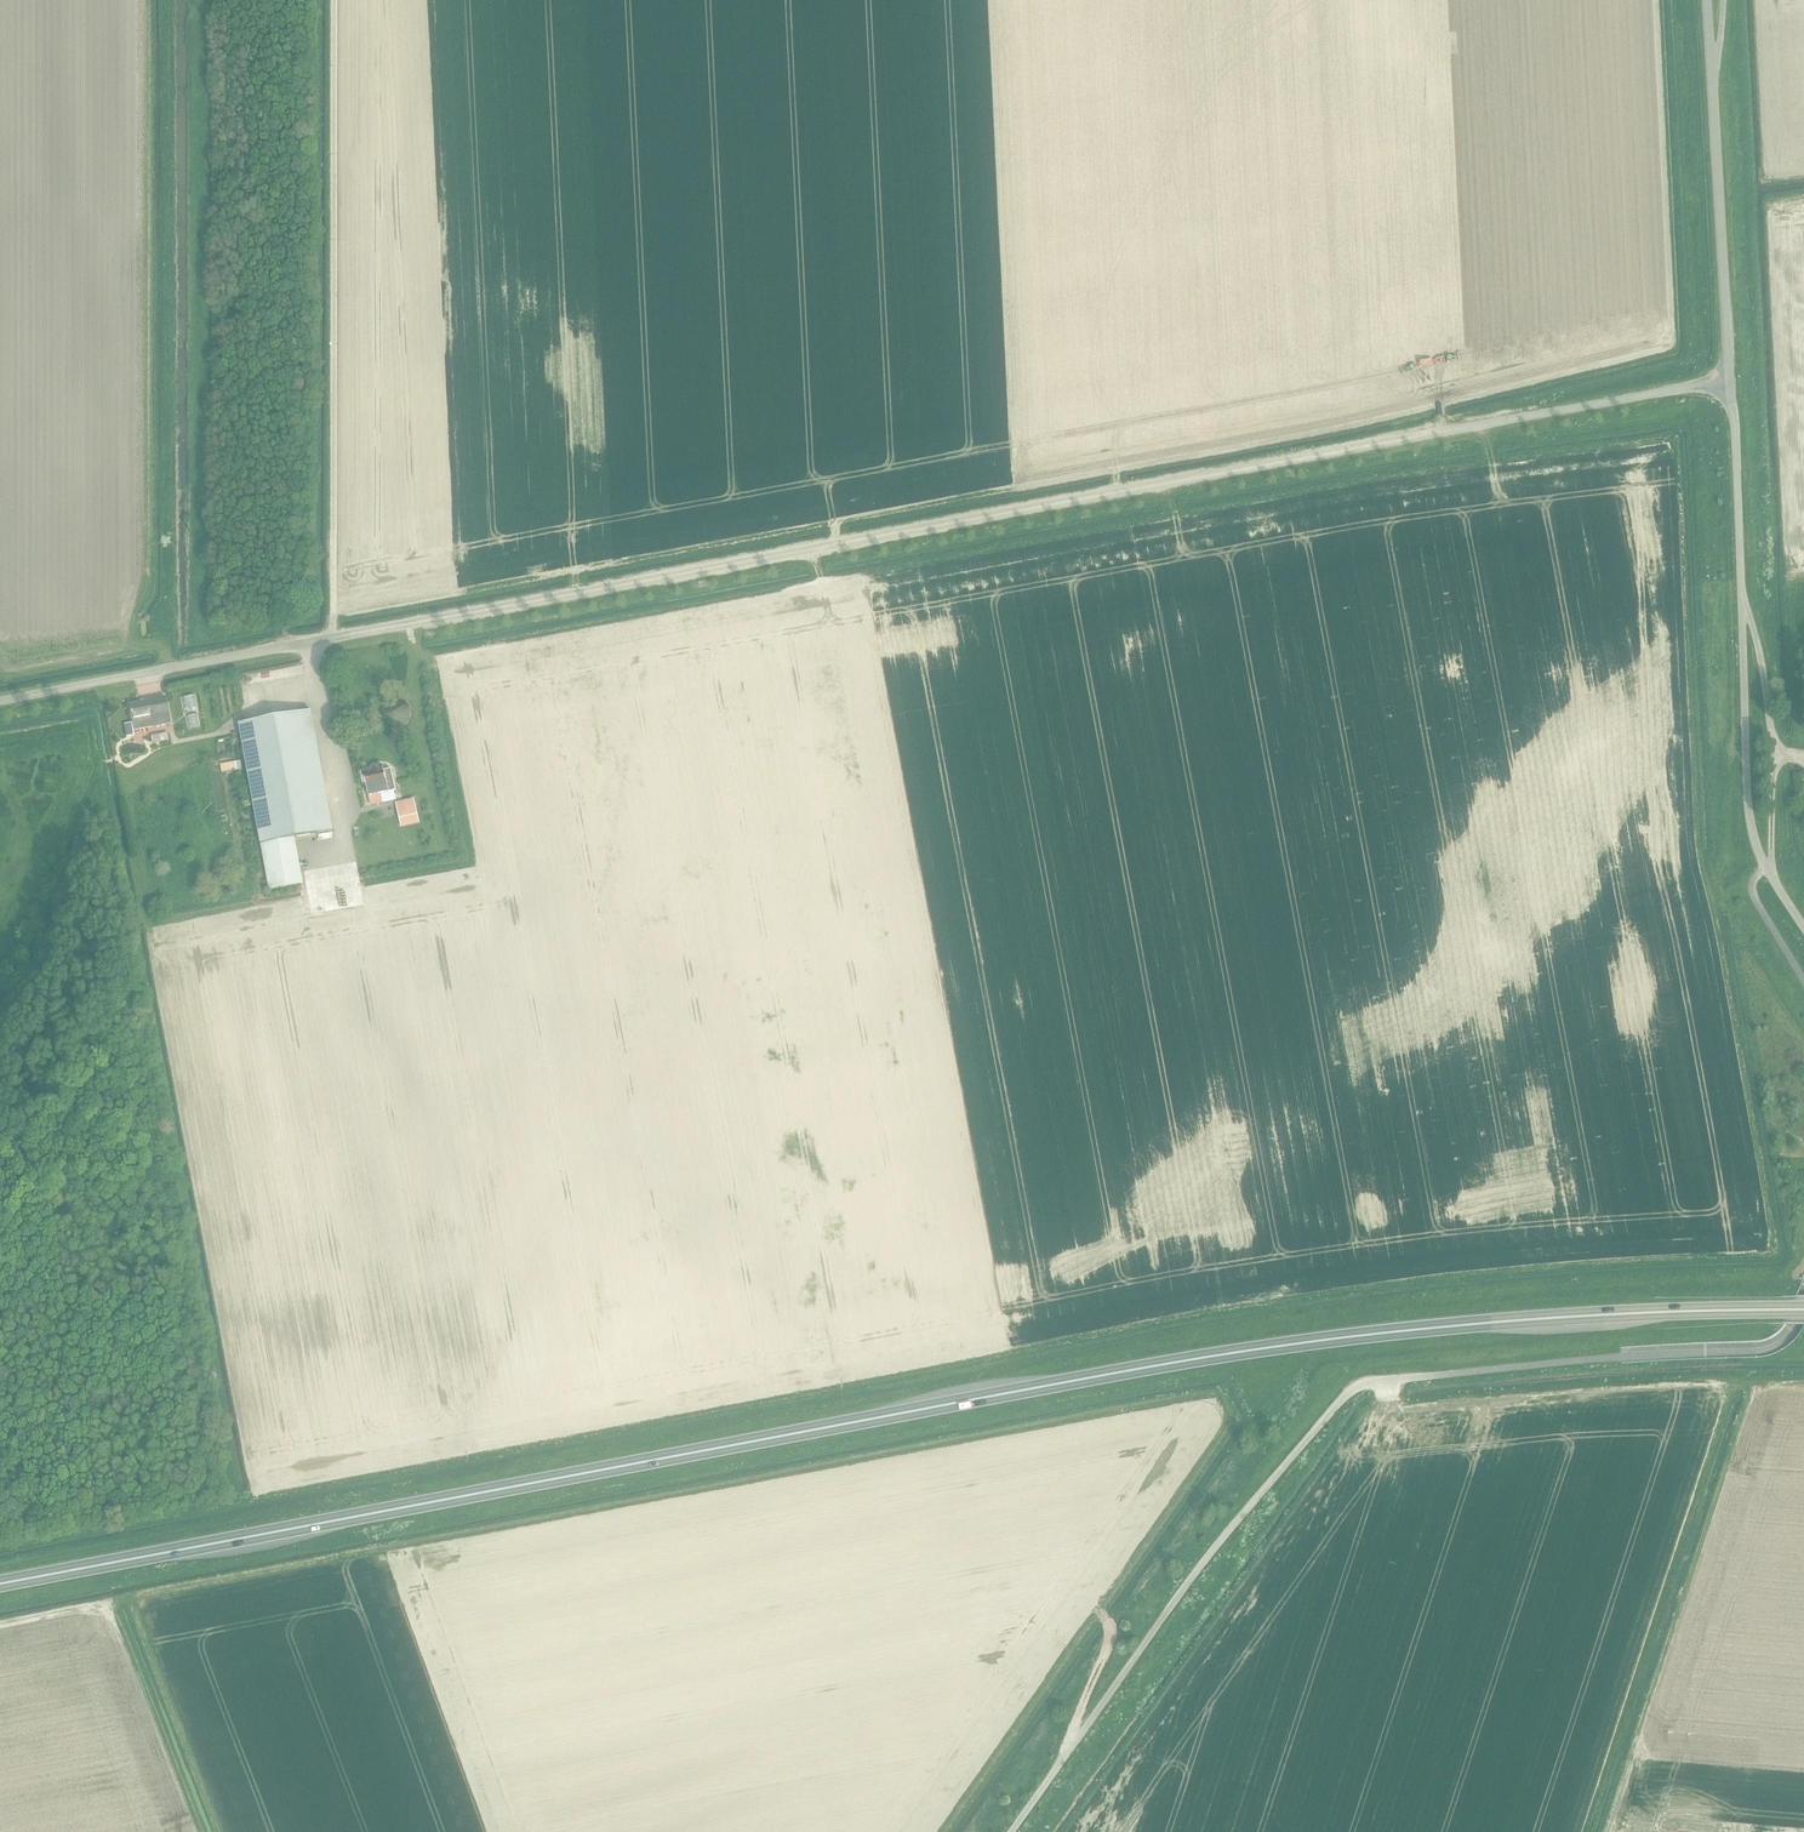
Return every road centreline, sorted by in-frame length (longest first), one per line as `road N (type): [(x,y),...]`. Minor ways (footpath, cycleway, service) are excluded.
road 1 (trunk): [(0,1585),(1258,1349),(1515,1320),(1803,1309)]
road 2 (unclassified): [(0,699),(1730,382)]
road 3 (unclassified): [(1010,1831),(1197,1570),(1333,1410)]
road 4 (unclassified): [(1730,382),(1747,798),(1766,867)]
road 5 (track): [(0,1003),(28,970),(96,773),(85,720),(0,736)]
road 6 (unclassified): [(1710,66),(1730,382)]

